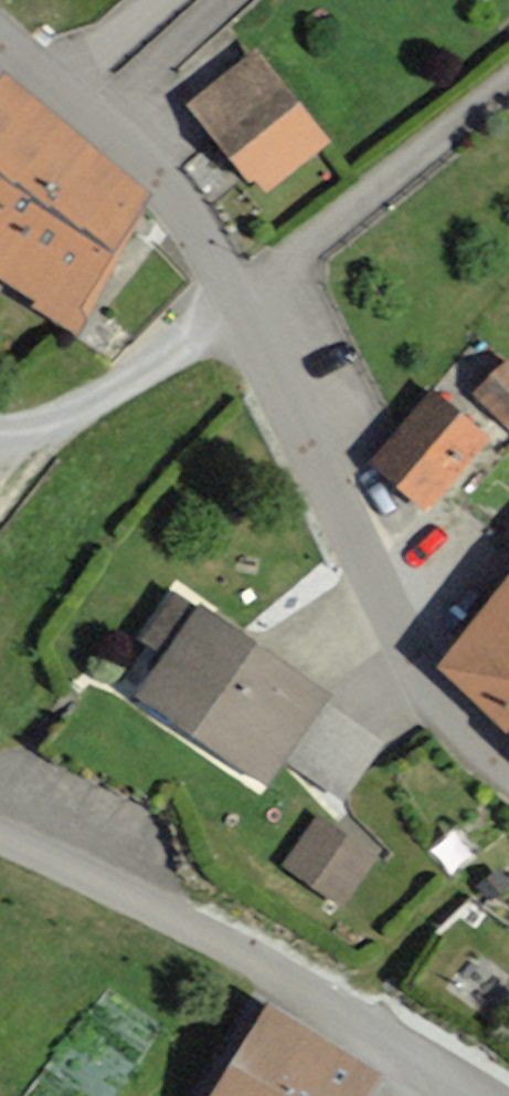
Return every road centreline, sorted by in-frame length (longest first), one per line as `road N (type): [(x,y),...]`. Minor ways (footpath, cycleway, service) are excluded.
road 1 (residential): [(508,787),(423,693),(241,290),(205,231),(0,29)]
road 2 (residential): [(0,839),(219,938),(478,1095)]

